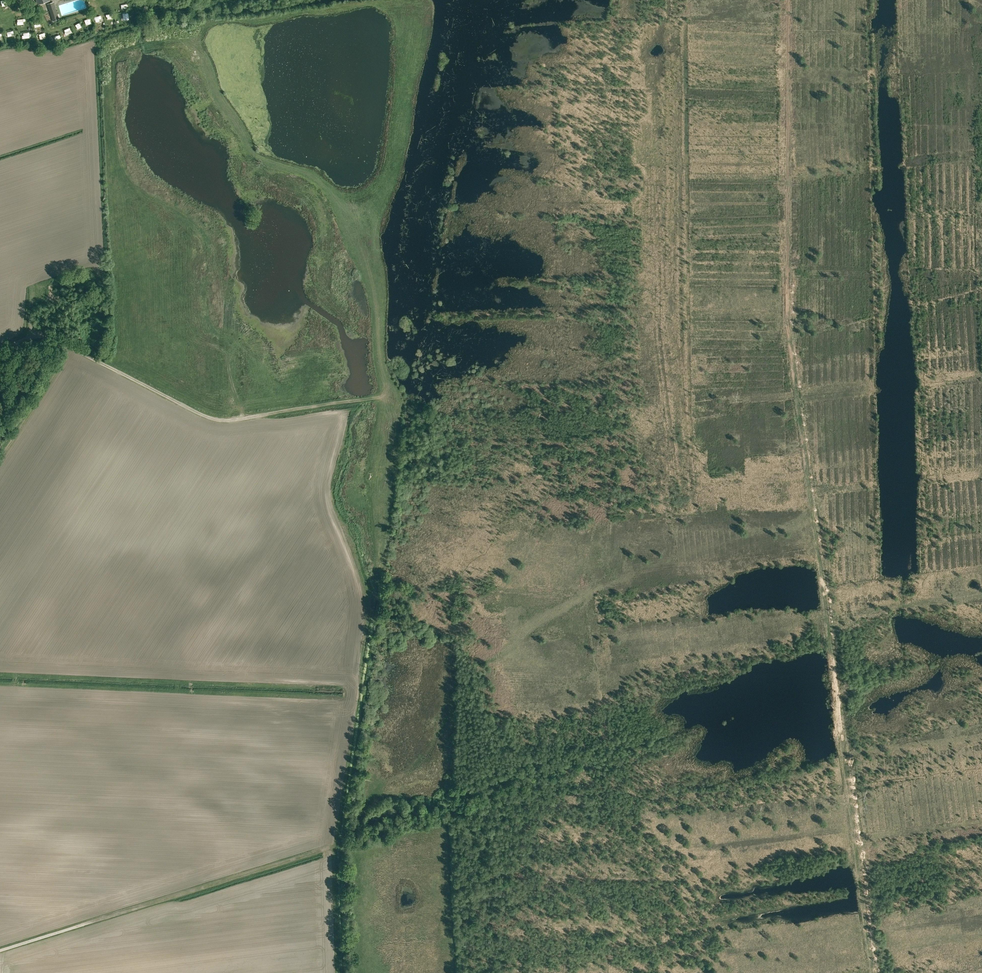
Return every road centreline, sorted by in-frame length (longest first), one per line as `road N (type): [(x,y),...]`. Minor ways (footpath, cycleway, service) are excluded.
road 1 (track): [(0,344),(30,333),(54,335),(211,419),(389,400)]
road 2 (track): [(0,951),(344,844)]

